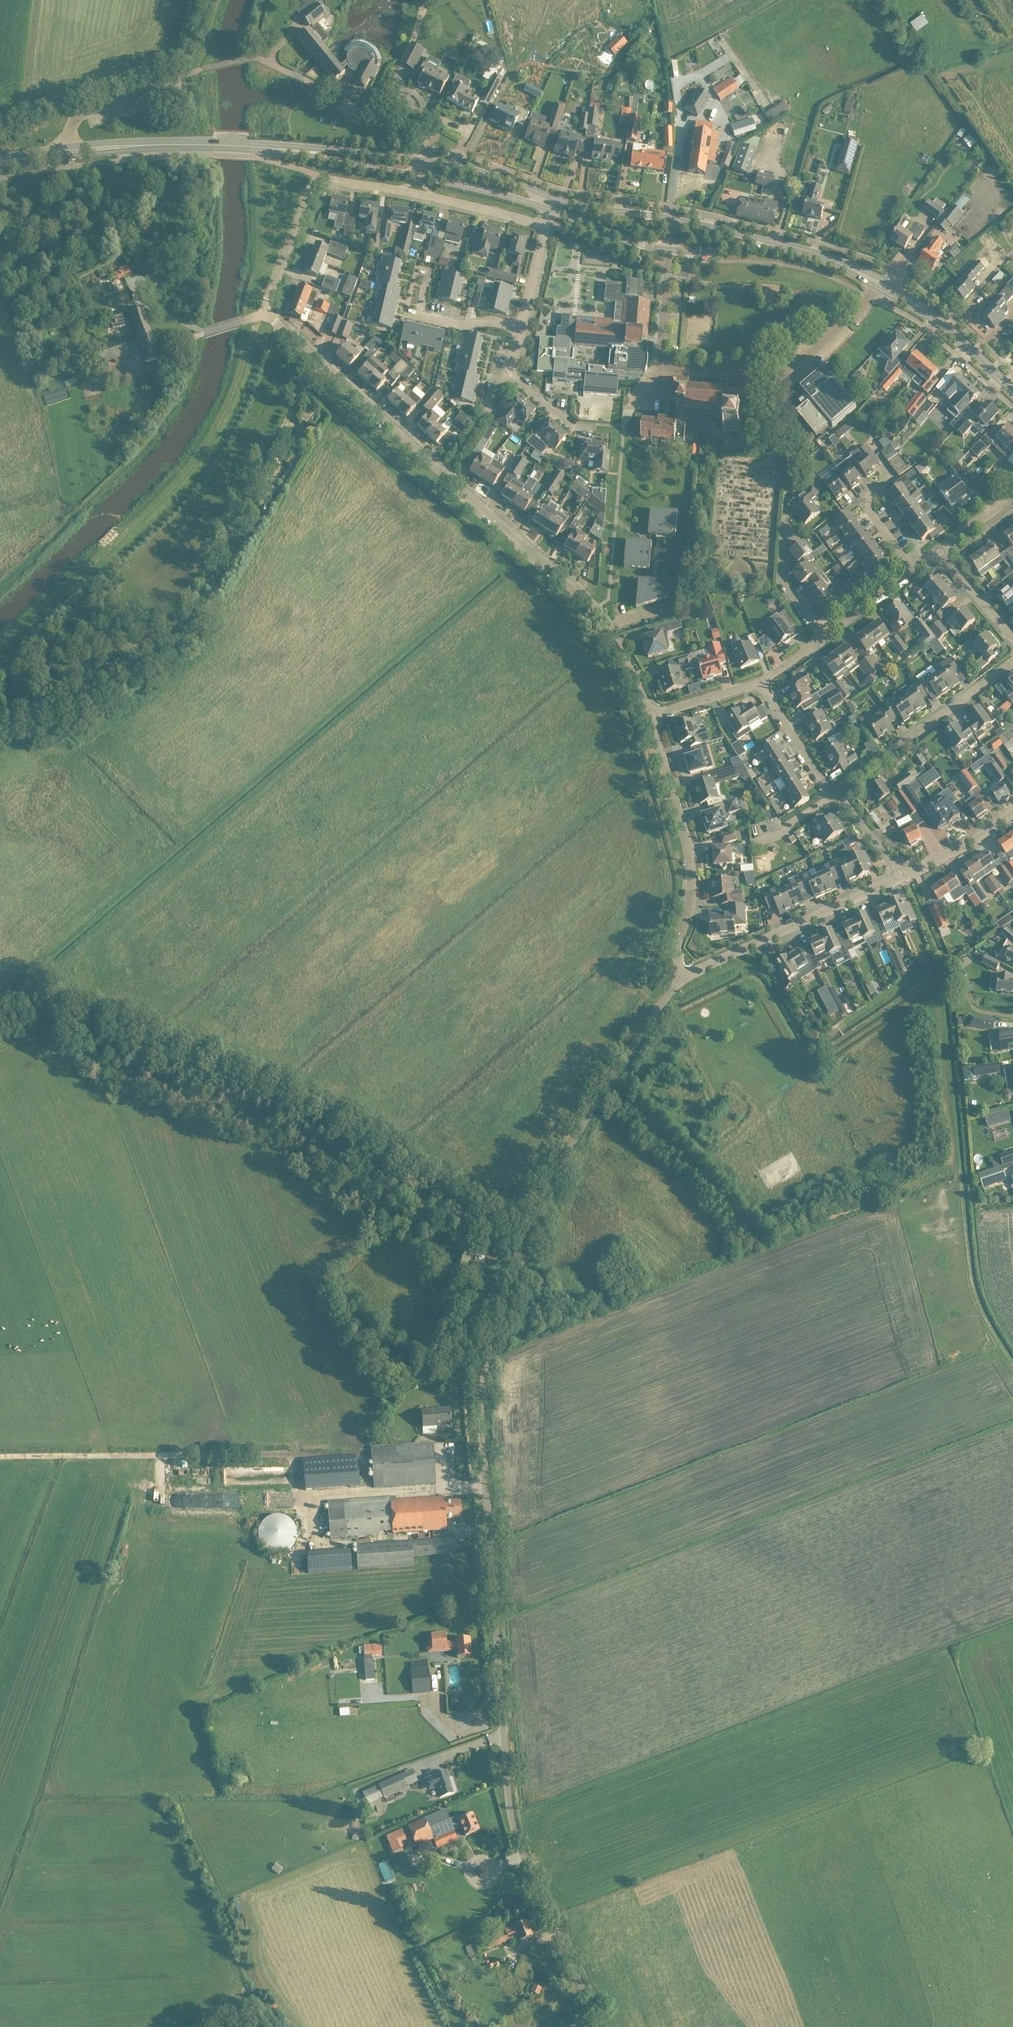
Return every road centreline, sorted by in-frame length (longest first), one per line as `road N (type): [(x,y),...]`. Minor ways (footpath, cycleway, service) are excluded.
road 1 (unclassified): [(599,2026),(508,1804),(478,1384),(486,1337),(529,1230),(683,975)]
road 2 (track): [(529,1230),(358,1129),(96,1010),(0,1046)]
road 3 (residential): [(650,714),(624,657),(577,591),(267,315)]
road 4 (residential): [(267,315),(267,293),(316,176),(547,221)]
road 5 (residential): [(683,975),(676,955),(691,864),(650,714)]
road 6 (residential): [(660,356),(781,362),(810,348),(880,284)]
road 7 (residential): [(683,975),(901,876)]
road 8 (residential): [(840,793),(1012,663)]
road 9 (tertiary): [(880,284),(922,309),(1012,391)]
road 10 (tertiary): [(288,149),(134,146)]
road 11 (unclassified): [(187,74),(79,115),(72,147)]
road 12 (residential): [(913,571),(861,501),(891,478),(880,463)]
road 13 (tertiary): [(424,160),(288,149)]
road 14 (residential): [(623,431),(576,427),(508,371)]
road 15 (tertiary): [(288,149),(420,175)]
road 16 (tertiary): [(420,175),(550,209)]
road 17 (tertiary): [(552,197),(424,160)]
road 18 (residential): [(835,793),(761,683)]
road 19 (residential): [(901,876),(1012,812)]
road 20 (tertiary): [(550,209),(668,251)]
road 21 (tertiary): [(670,218),(552,197)]

